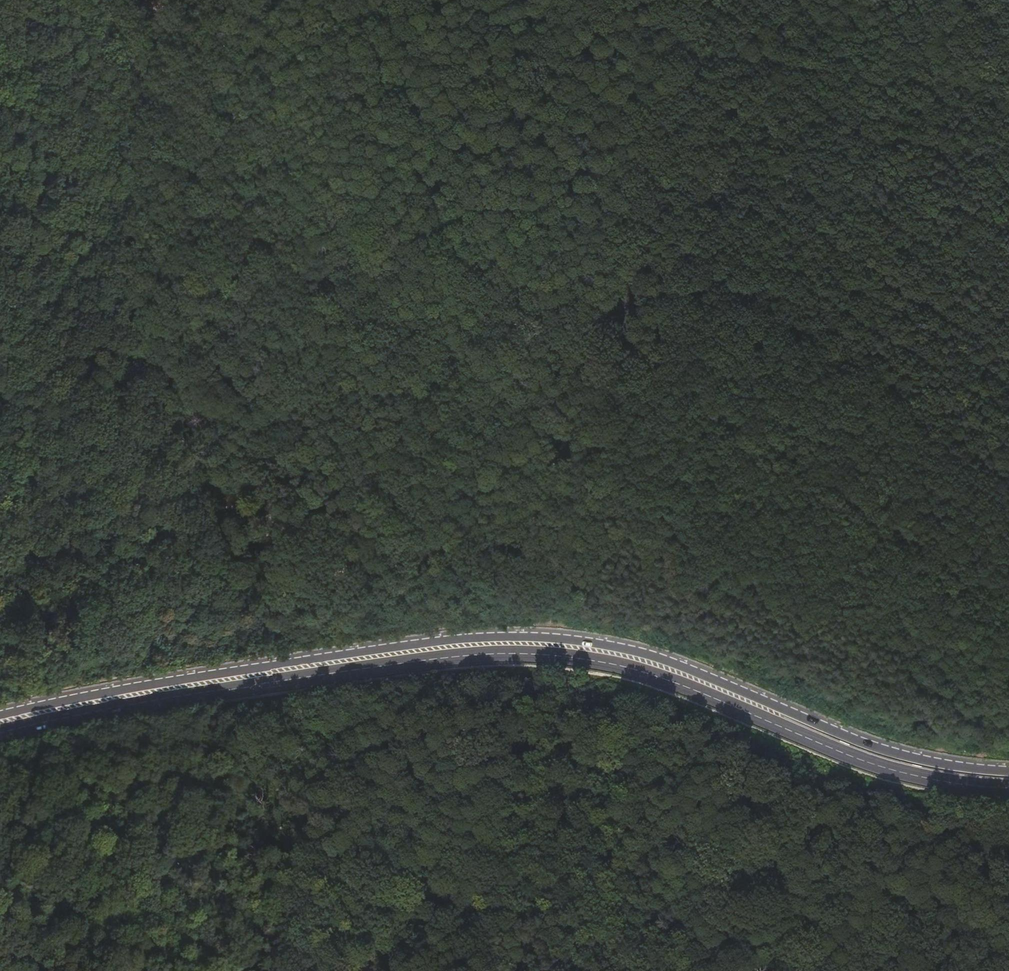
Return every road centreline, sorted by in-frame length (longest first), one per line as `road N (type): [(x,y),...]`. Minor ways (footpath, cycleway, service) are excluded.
road 1 (secondary): [(1008,772),(885,752),(651,655),(538,636),(461,639),(188,677),(0,716)]
road 2 (secondary): [(0,733),(257,684),(515,653),(639,672),(844,755),(945,783),(1008,790)]
road 3 (track): [(149,11),(273,138),(354,204),(617,331)]
road 4 (track): [(617,331),(1008,600)]
road 5 (track): [(617,331),(705,0)]
road 6 (track): [(175,0),(0,78)]

